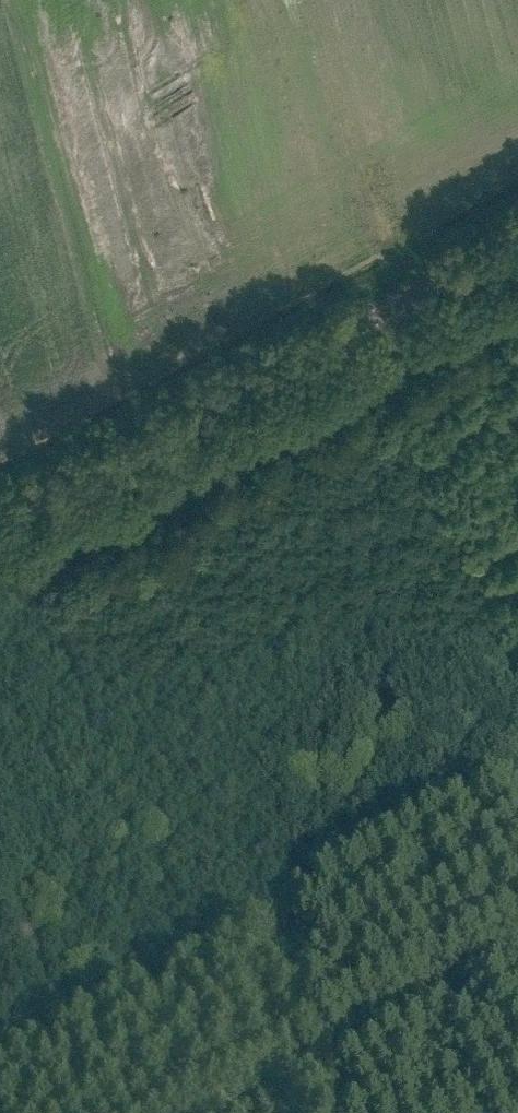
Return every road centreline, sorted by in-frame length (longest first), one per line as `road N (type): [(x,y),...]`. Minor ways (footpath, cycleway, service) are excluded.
road 1 (unclassified): [(0,527),(517,245)]

